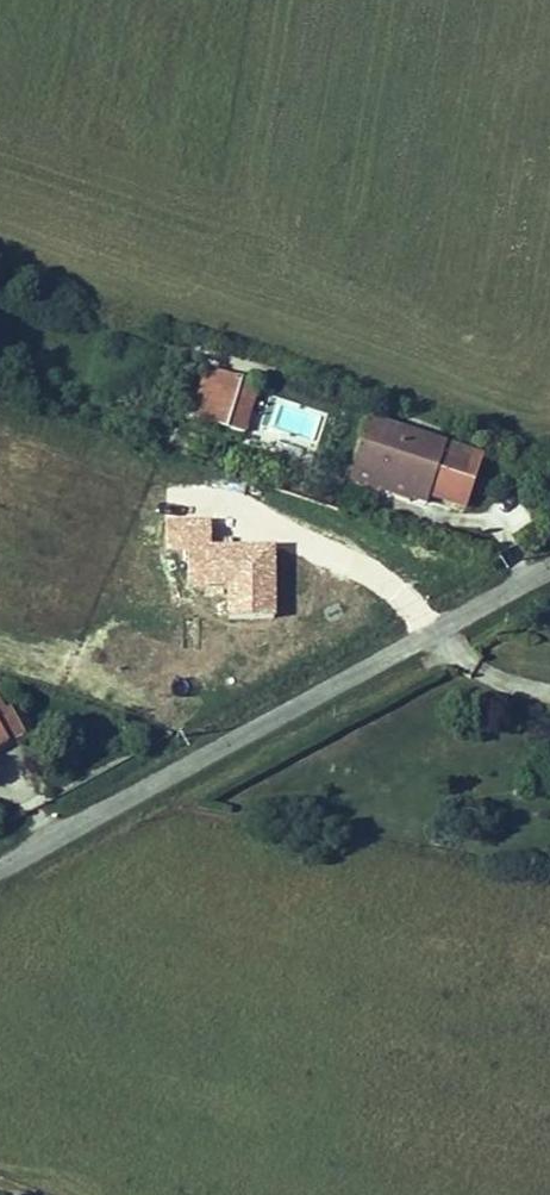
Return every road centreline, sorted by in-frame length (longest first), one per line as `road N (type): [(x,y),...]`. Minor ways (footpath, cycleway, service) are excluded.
road 1 (residential): [(0,864),(549,563)]

